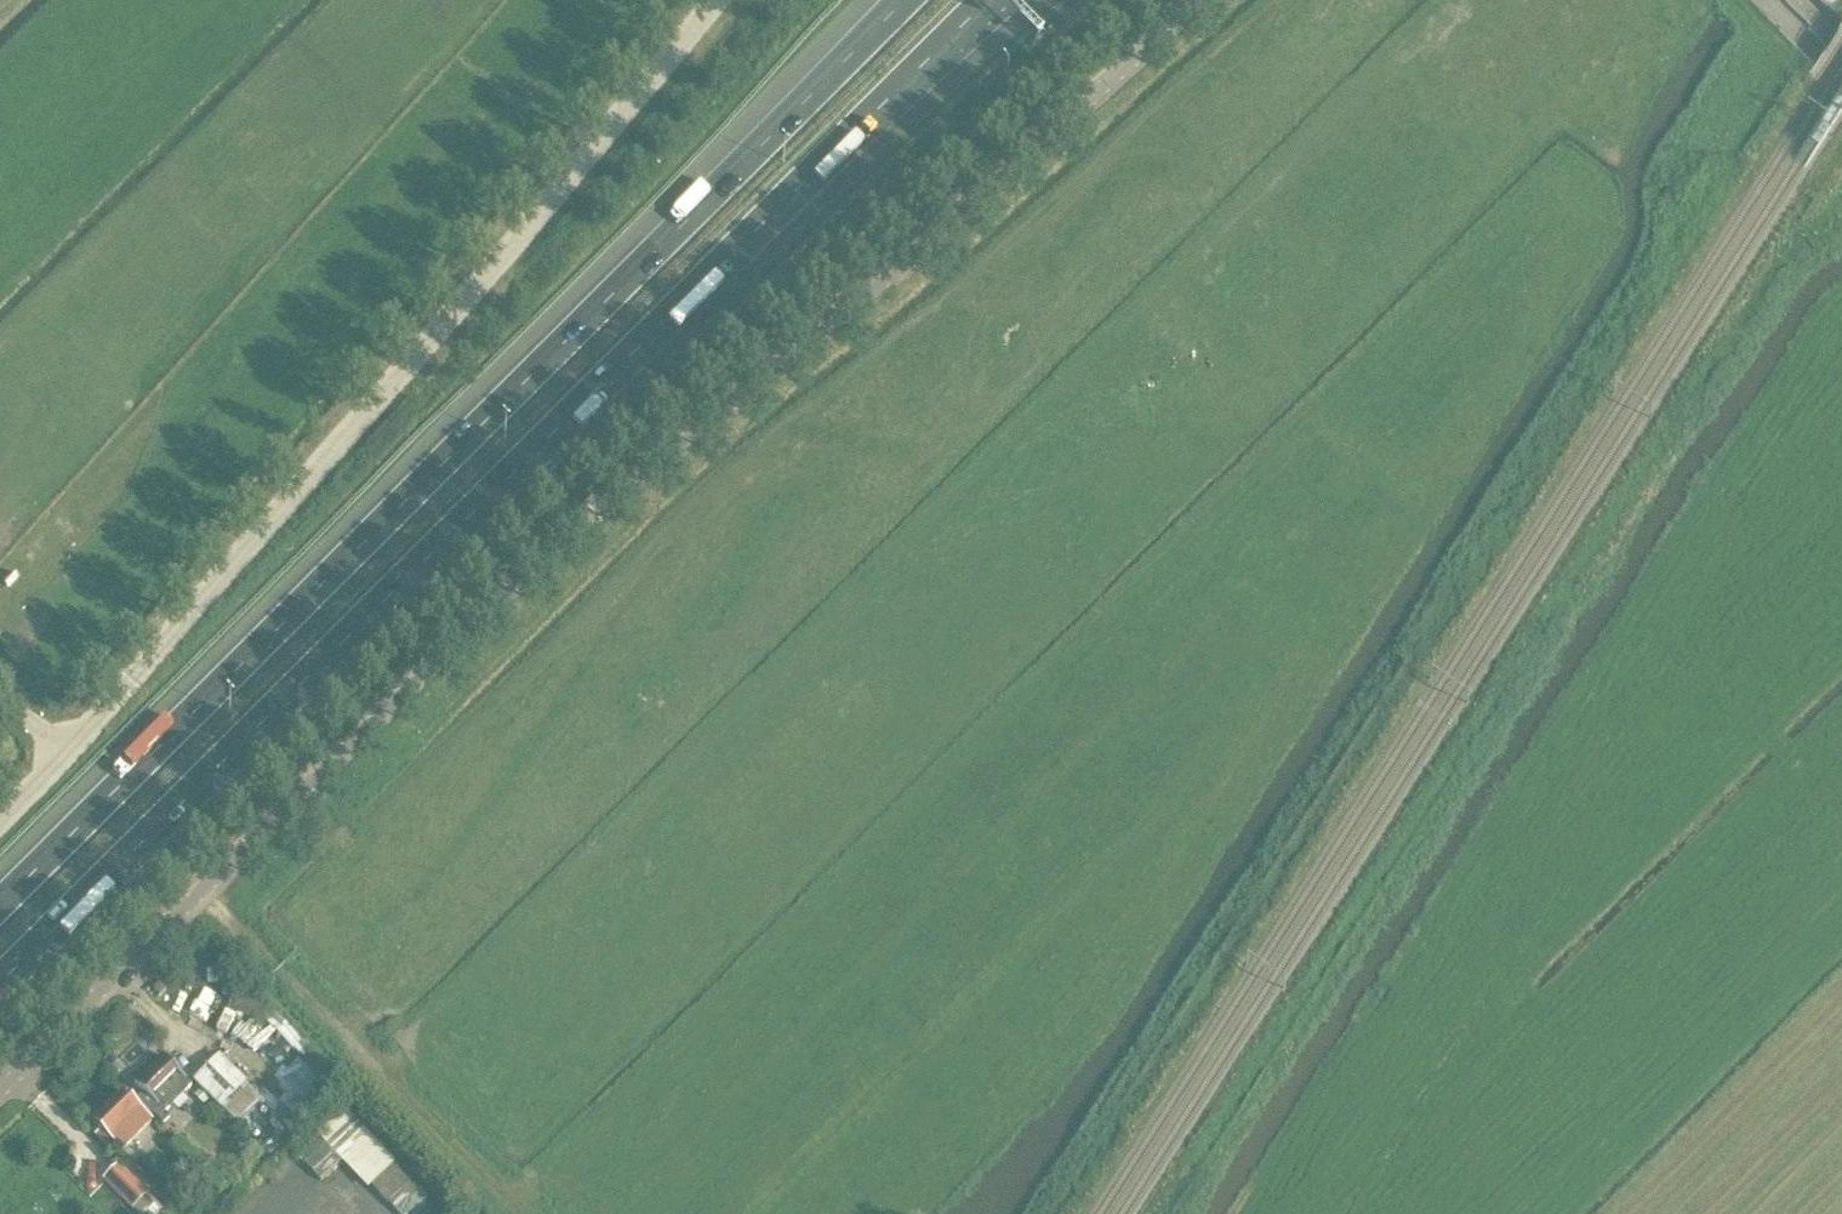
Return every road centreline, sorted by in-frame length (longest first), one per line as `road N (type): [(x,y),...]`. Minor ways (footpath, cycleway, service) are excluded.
road 1 (unclassified): [(0,1092),(467,628),(578,528),(907,264),(1197,0)]
road 2 (motorway): [(0,990),(987,0)]
road 3 (motorway): [(902,0),(0,907)]
road 4 (unclassified): [(0,822),(359,423),(714,0)]
road 5 (track): [(524,1213),(199,894)]

